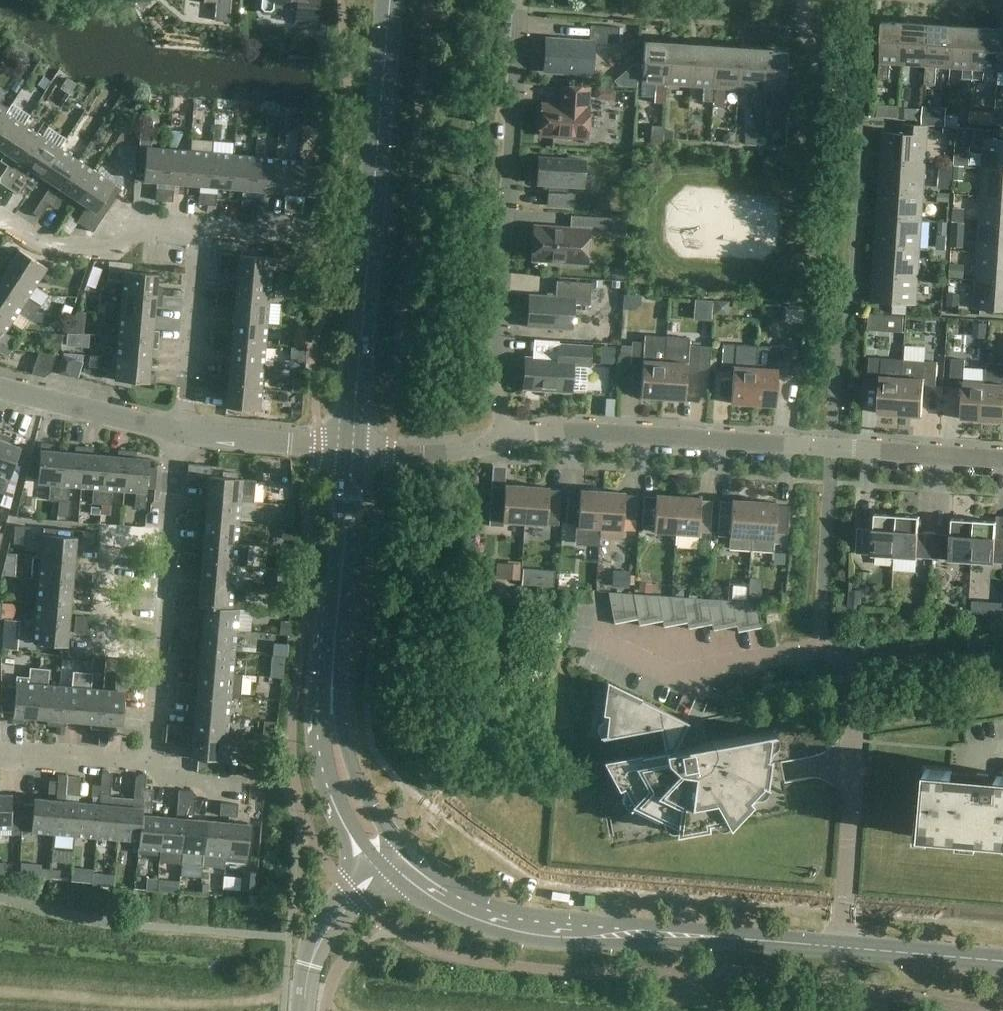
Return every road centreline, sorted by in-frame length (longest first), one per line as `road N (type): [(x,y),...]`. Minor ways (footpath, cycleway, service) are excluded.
road 1 (residential): [(840,947),(859,698),(854,668),(820,649),(667,672),(599,632)]
road 2 (residential): [(507,441),(594,431),(1002,459)]
road 3 (tertiary): [(381,861),(452,907),(523,930),(840,947)]
road 4 (tertiary): [(389,0),(352,446)]
road 5 (residential): [(507,441),(498,350),(521,0)]
road 6 (tertiary): [(352,446),(324,699),(328,758),(345,811),(381,861)]
road 7 (residential): [(157,656),(100,649),(110,536),(168,539)]
road 8 (residential): [(180,433),(199,228)]
road 9 (residential): [(199,228),(133,232),(84,246),(32,240),(7,221)]
road 10 (unclassified): [(180,433),(0,386)]
road 11 (unclassified): [(381,861),(318,939),(304,1010)]
road 12 (unclassified): [(352,446),(180,433)]
road 13 (tertiary): [(840,947),(1002,961)]
road 14 (residential): [(352,446),(452,453),(507,441)]
road 15 (residential): [(145,758),(0,752)]

